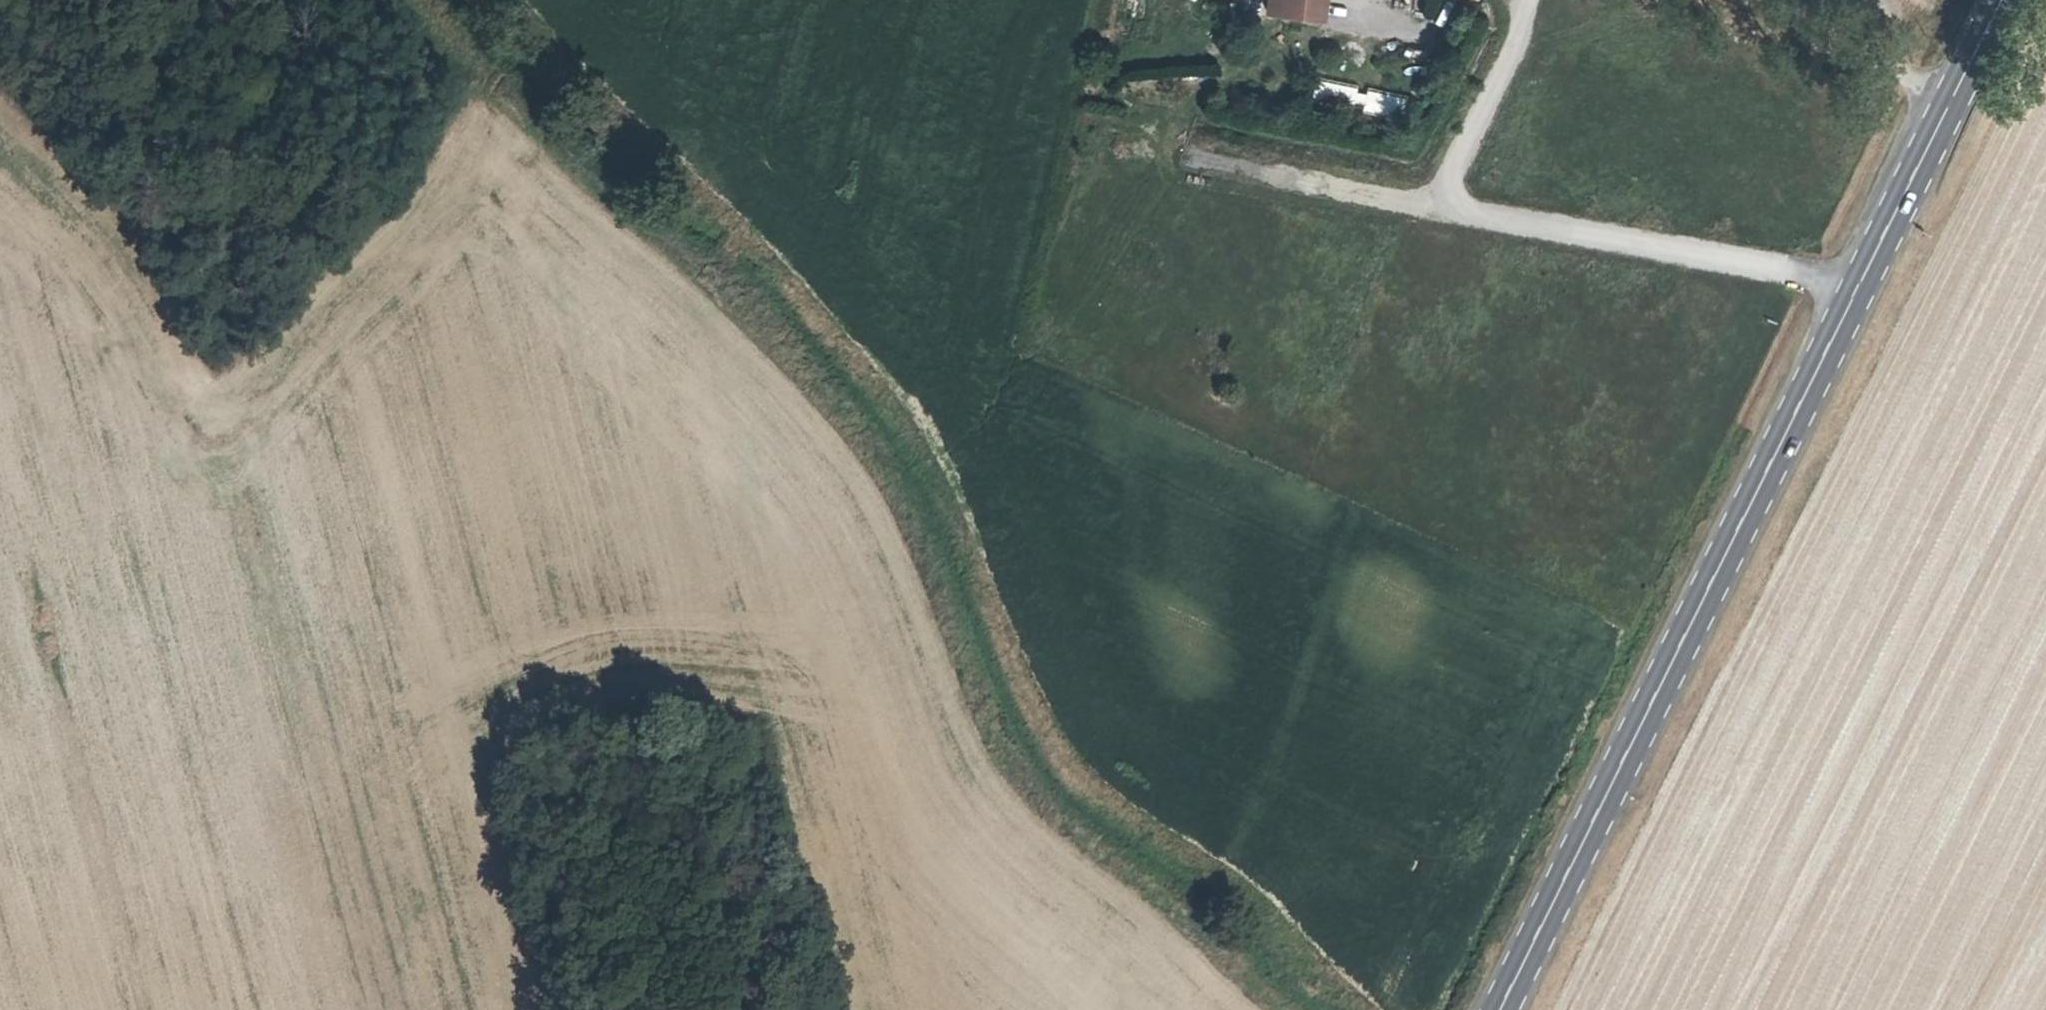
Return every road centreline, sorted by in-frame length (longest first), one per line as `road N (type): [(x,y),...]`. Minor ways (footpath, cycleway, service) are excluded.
road 1 (primary): [(1861,283),(1500,1009)]
road 2 (unclassified): [(1861,283),(1199,157)]
road 3 (primary): [(2001,0),(1861,283)]

